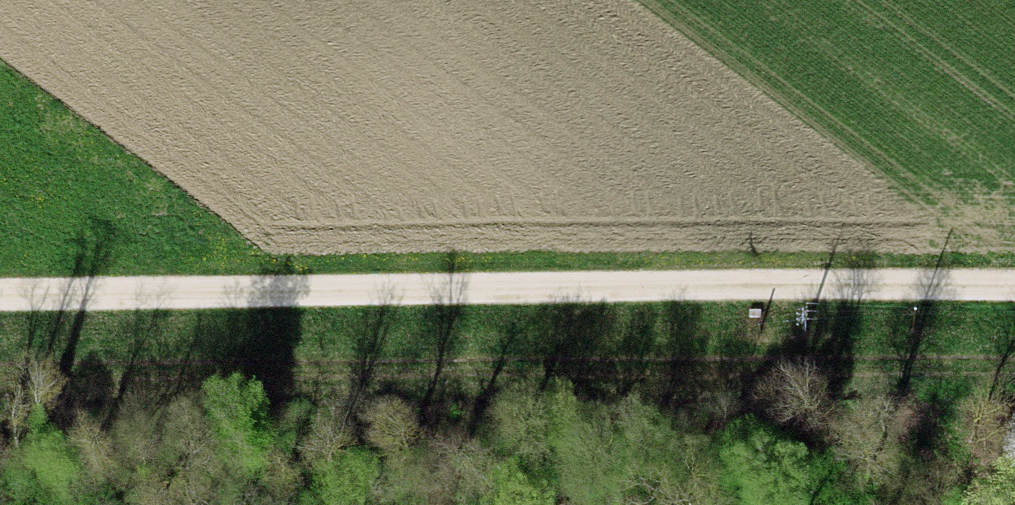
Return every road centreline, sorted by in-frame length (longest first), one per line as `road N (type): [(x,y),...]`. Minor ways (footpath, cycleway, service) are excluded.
road 1 (track): [(0,377),(1014,366)]
road 2 (track): [(0,290),(1014,286)]

